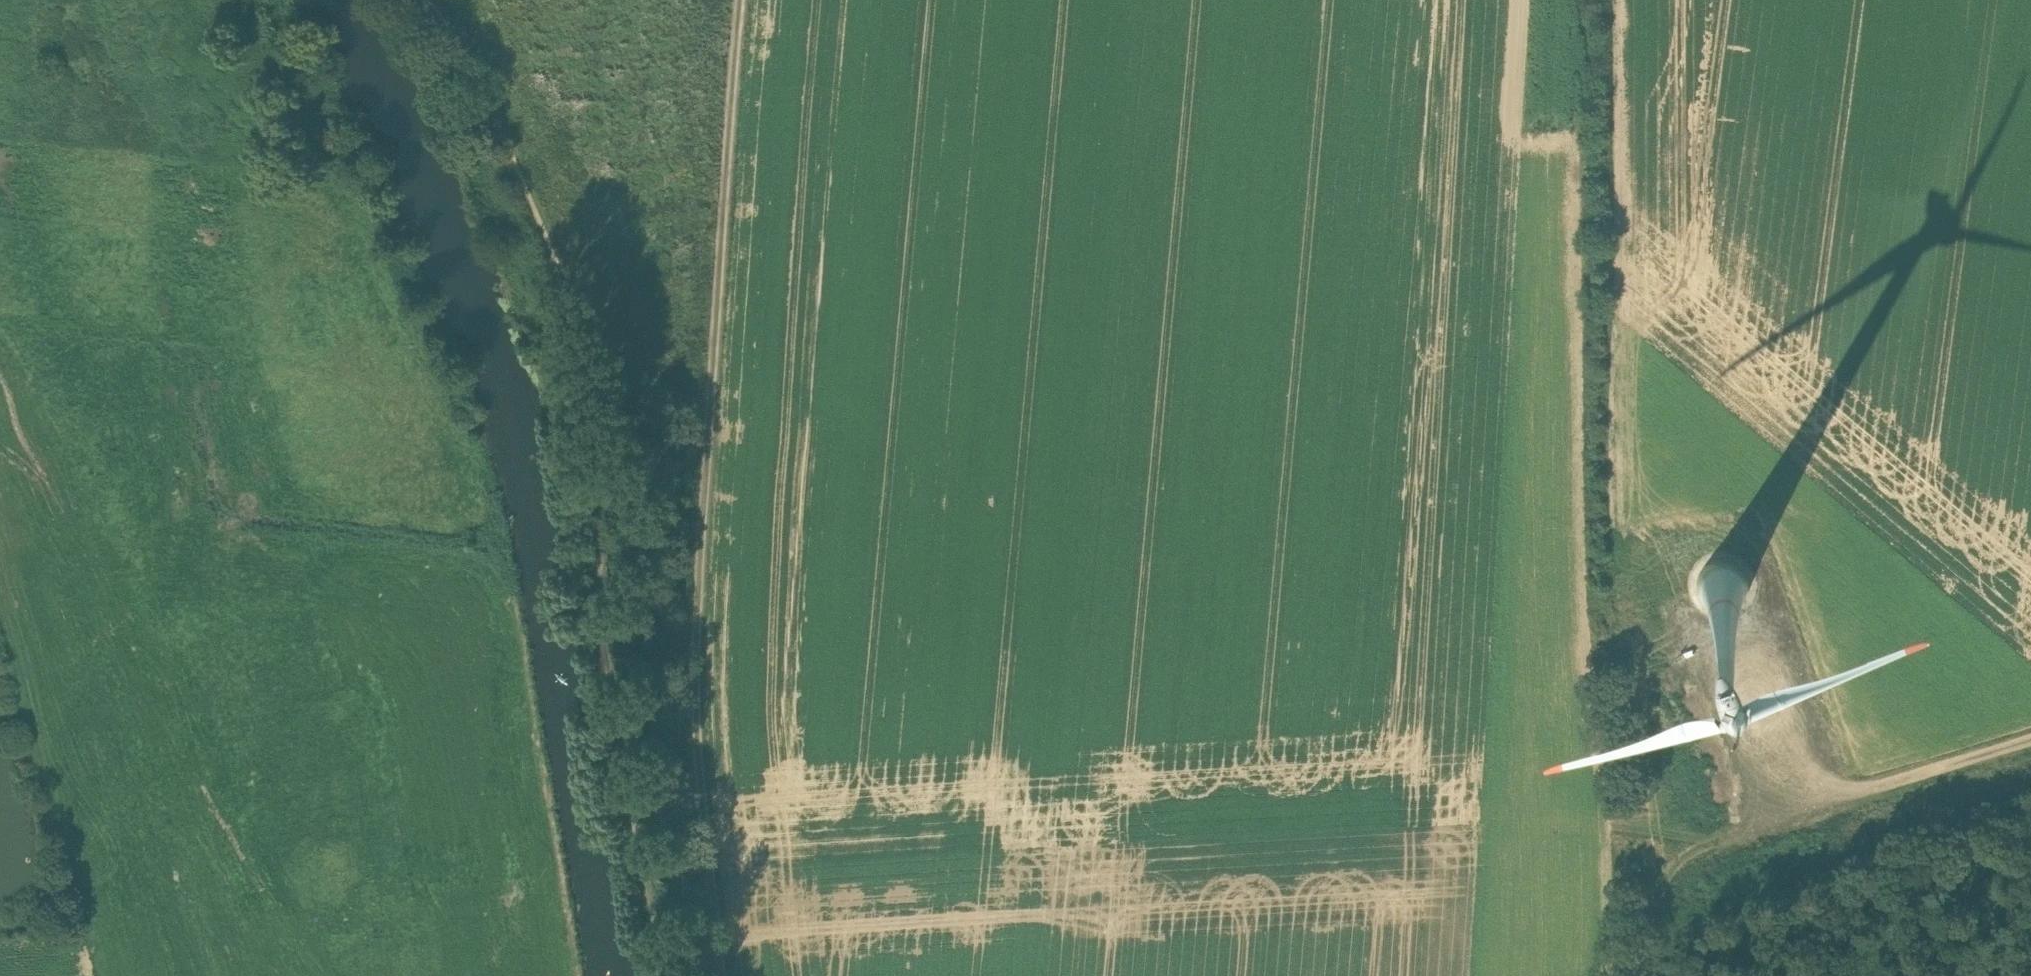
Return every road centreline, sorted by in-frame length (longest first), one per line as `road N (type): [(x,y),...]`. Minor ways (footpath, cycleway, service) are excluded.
road 1 (track): [(717,975),(697,690),(708,393),(742,0)]
road 2 (track): [(2030,746),(1798,829),(1758,666)]

